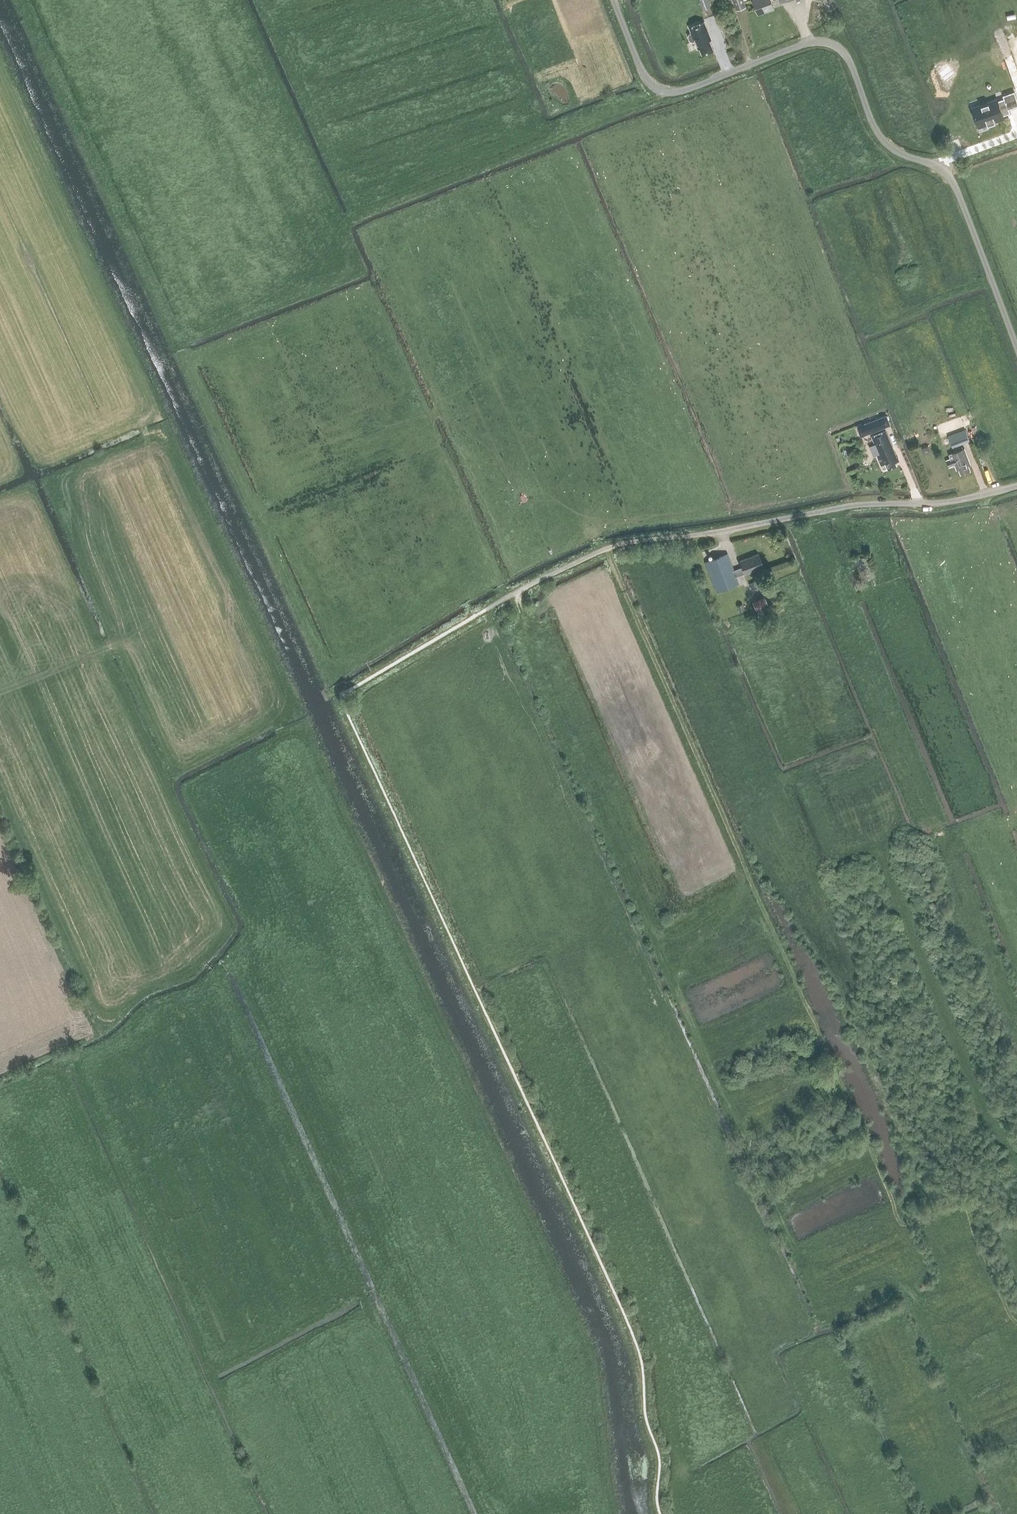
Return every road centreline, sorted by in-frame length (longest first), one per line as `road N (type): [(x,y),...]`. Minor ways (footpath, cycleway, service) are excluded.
road 1 (unclassified): [(1016,345),(957,191),(945,175),(885,144),(845,54),(804,46),(676,94),(656,91),(612,0)]
road 2 (unclassified): [(709,533),(850,508),(952,504),(1016,487)]

